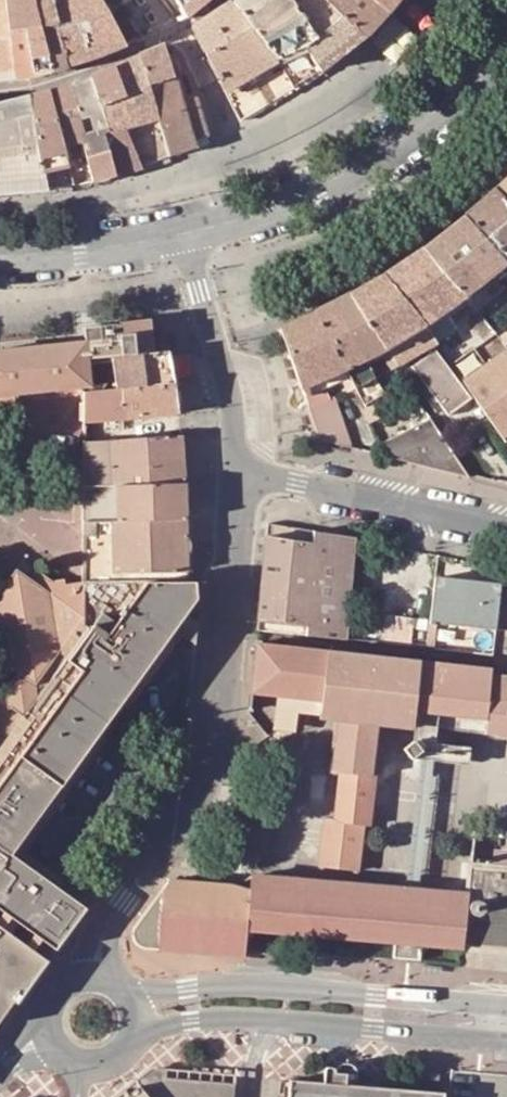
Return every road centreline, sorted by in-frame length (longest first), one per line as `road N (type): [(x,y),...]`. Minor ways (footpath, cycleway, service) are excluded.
road 1 (tertiary): [(236,483),(208,762),(88,968)]
road 2 (tertiary): [(506,1005),(234,981),(134,990)]
road 3 (tertiary): [(141,1030),(222,1020),(506,1044)]
road 4 (secondary): [(264,218),(418,137),(506,40)]
road 5 (tertiary): [(506,529),(317,489),(236,483)]
road 6 (tertiary): [(236,483),(189,239)]
road 7 (residential): [(173,31),(264,218)]
road 8 (secondary): [(0,258),(189,239)]

